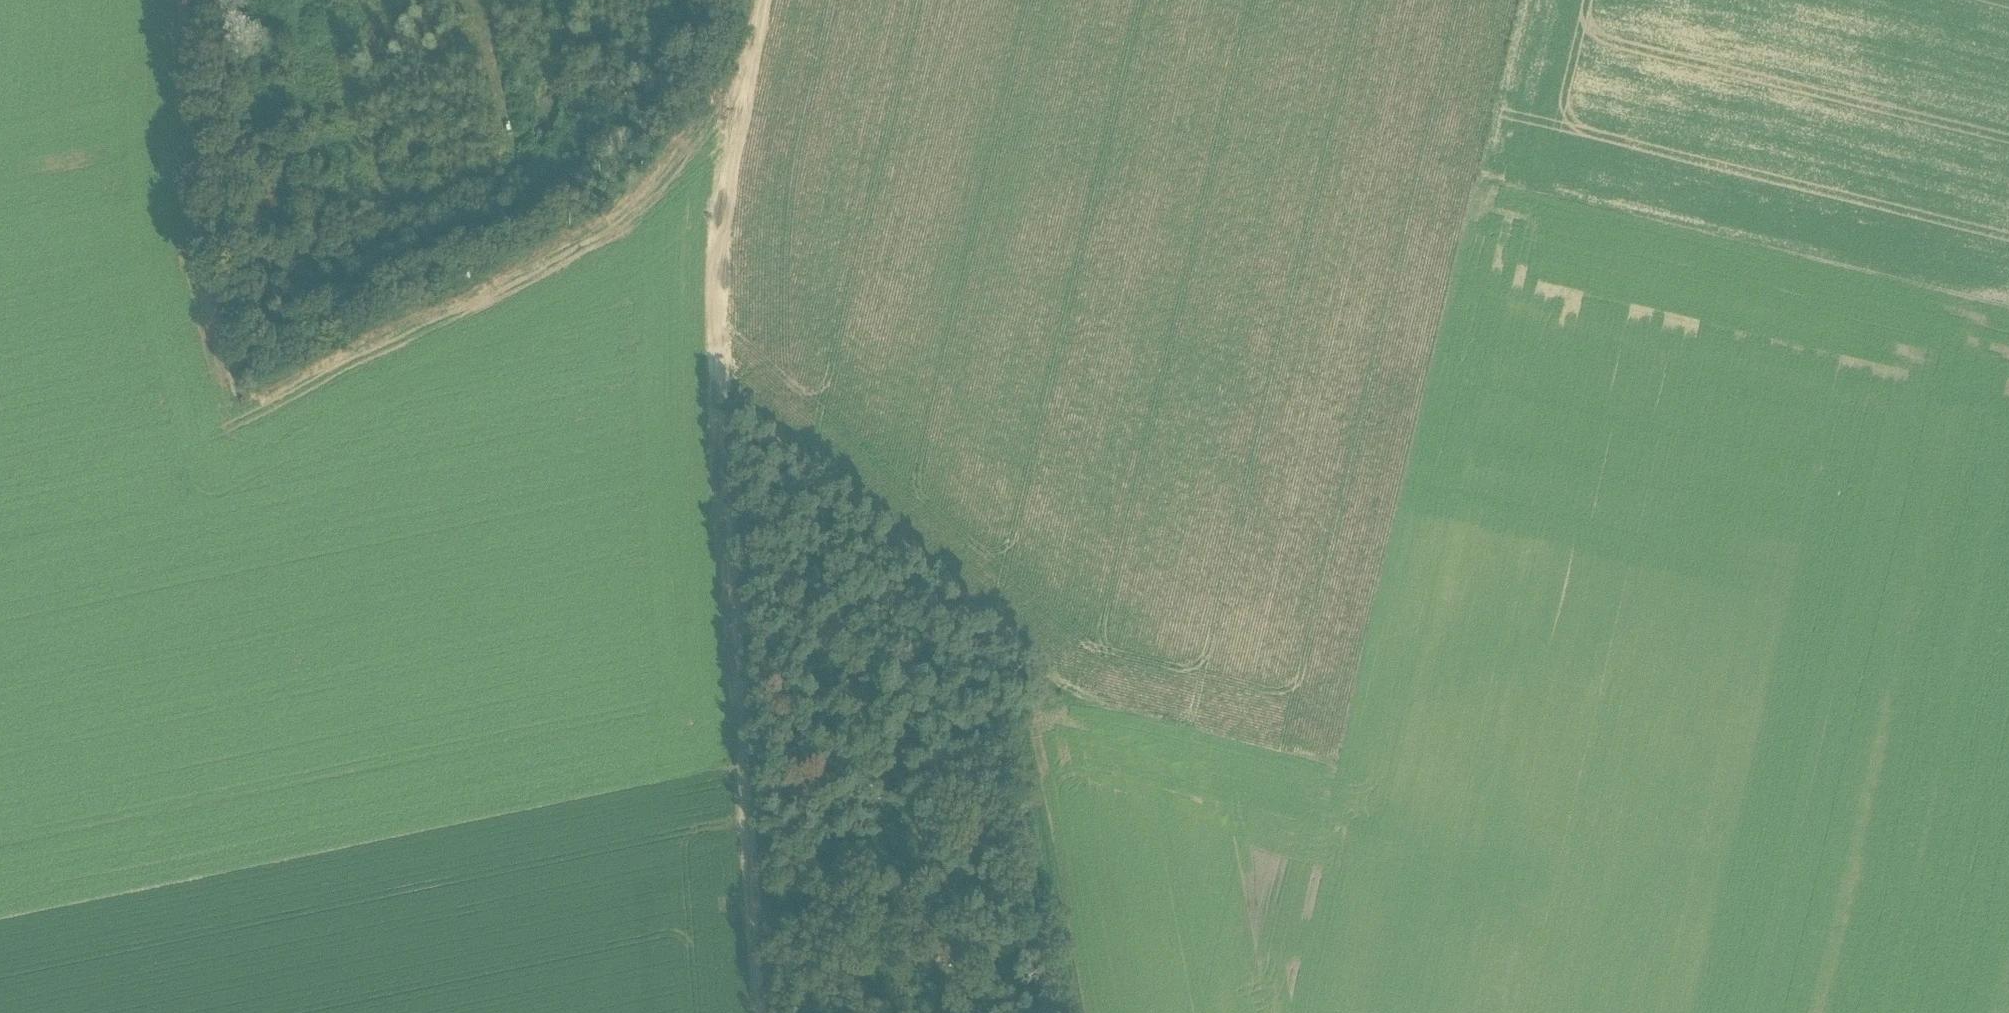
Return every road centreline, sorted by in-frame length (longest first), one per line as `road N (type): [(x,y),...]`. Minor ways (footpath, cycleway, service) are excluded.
road 1 (track): [(764,0),(715,139),(729,555),(761,1012)]

